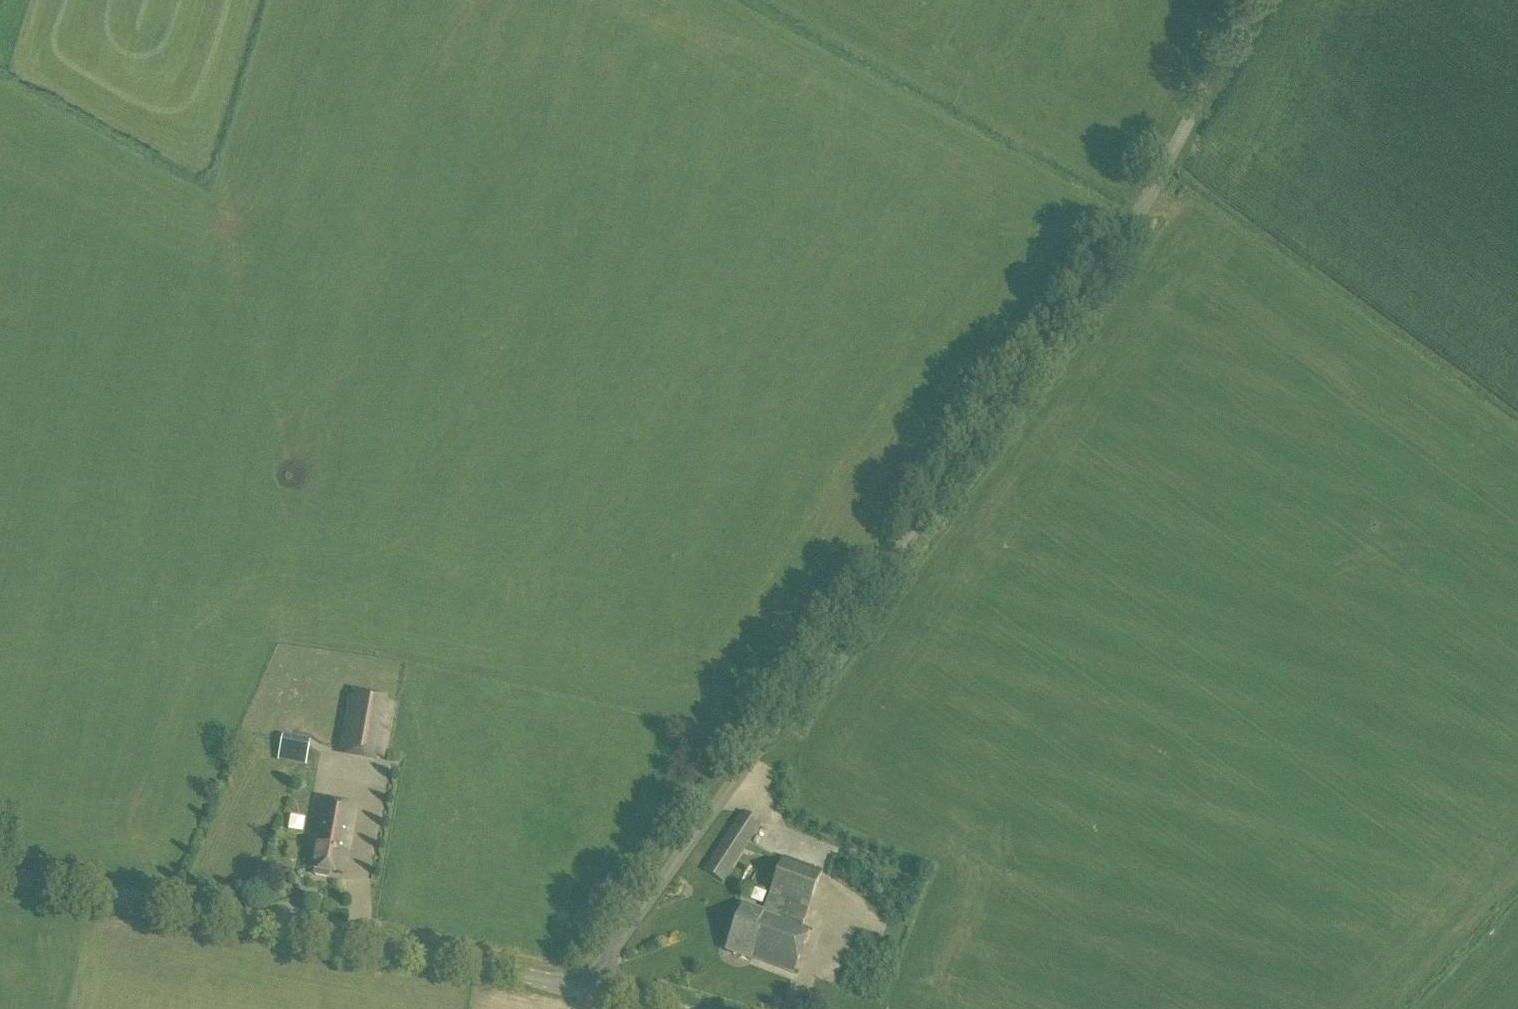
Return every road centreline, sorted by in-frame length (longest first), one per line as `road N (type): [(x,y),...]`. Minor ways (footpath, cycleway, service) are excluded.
road 1 (unclassified): [(583,989),(1089,280),(1245,0)]
road 2 (tertiary): [(0,864),(583,989)]

